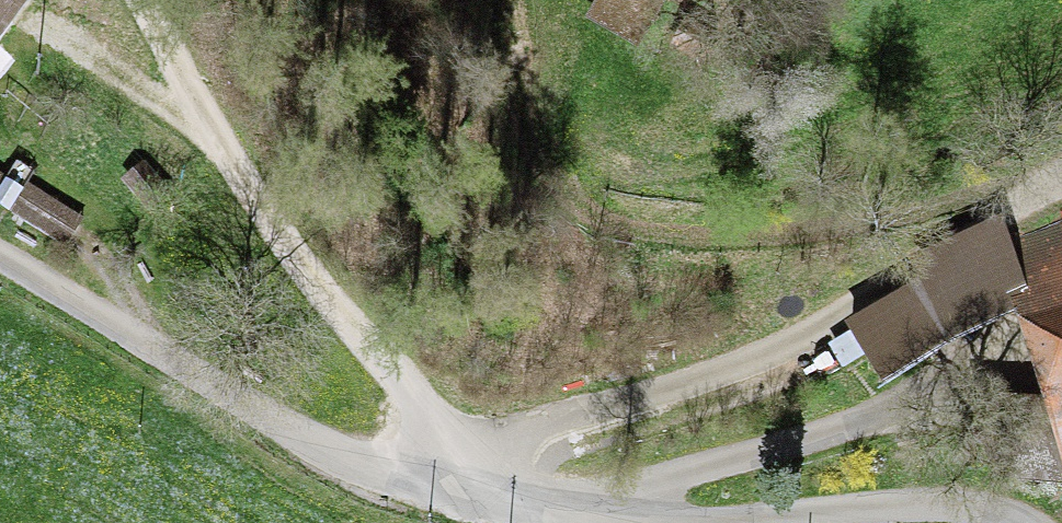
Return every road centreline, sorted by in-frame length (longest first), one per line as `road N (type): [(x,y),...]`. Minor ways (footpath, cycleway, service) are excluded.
road 1 (track): [(1061,168),(747,359),(536,425),(447,492),(419,396),(274,228),(138,0)]
road 2 (unclassified): [(1018,522),(941,506),(596,520),(447,492),(345,458),(0,260)]

